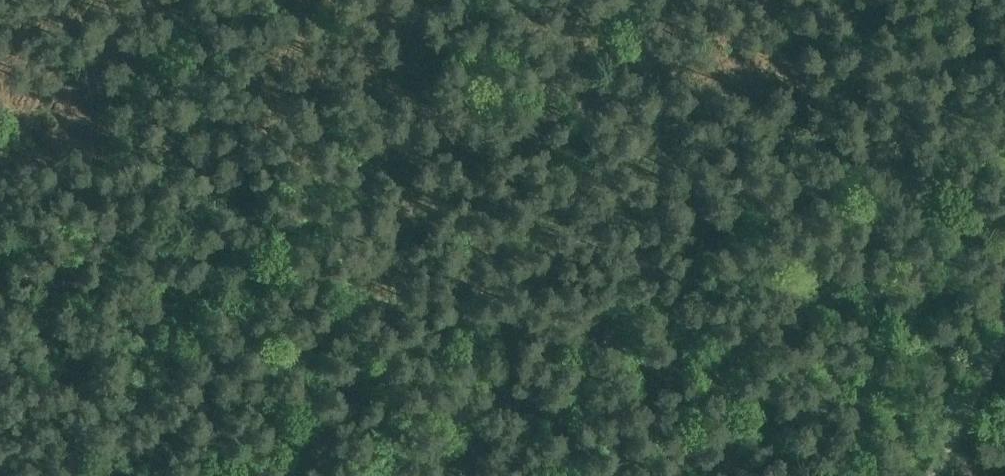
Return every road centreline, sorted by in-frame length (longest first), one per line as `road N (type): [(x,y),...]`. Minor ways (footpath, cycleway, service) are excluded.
road 1 (track): [(931,475),(1004,333)]

